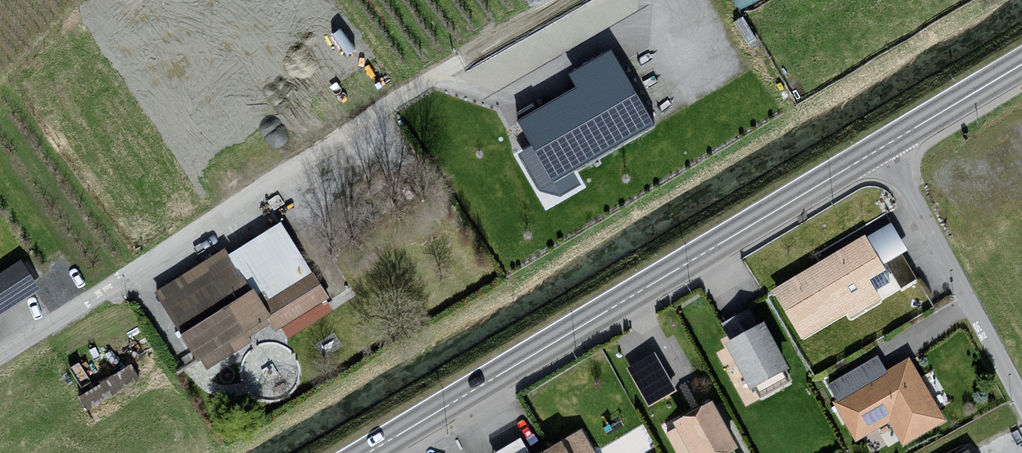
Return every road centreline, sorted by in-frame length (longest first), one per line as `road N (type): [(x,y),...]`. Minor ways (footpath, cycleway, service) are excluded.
road 1 (secondary): [(363,452),(885,147)]
road 2 (unclassified): [(87,302),(571,0)]
road 3 (residential): [(1021,405),(885,147)]
road 4 (track): [(234,207),(94,13),(105,0)]
road 5 (secondary): [(885,147),(1021,62)]

